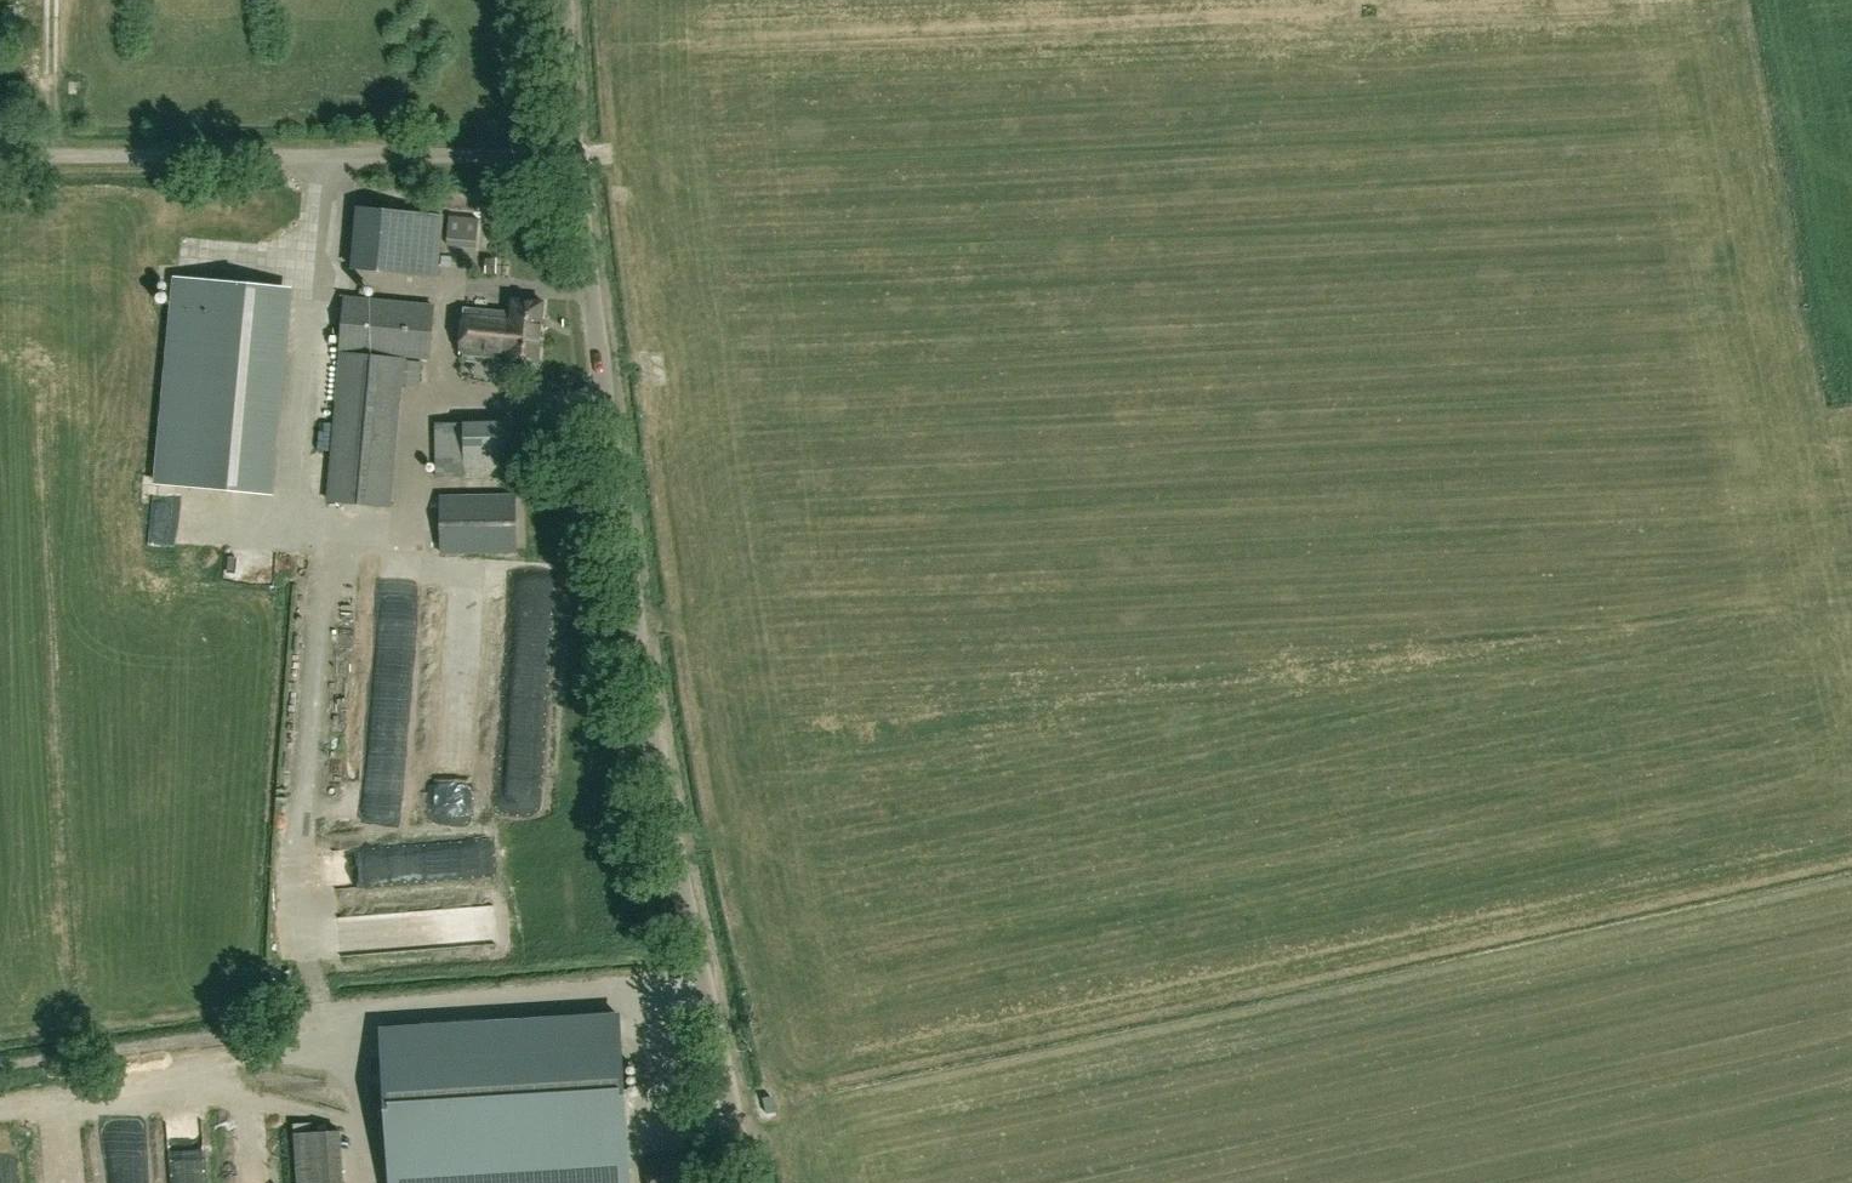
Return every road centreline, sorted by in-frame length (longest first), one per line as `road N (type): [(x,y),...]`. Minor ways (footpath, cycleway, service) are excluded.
road 1 (unclassified): [(748,1182),(672,845),(623,540),(584,151)]
road 2 (unclassified): [(0,156),(584,151)]
road 3 (unclassified): [(584,151),(573,0)]

